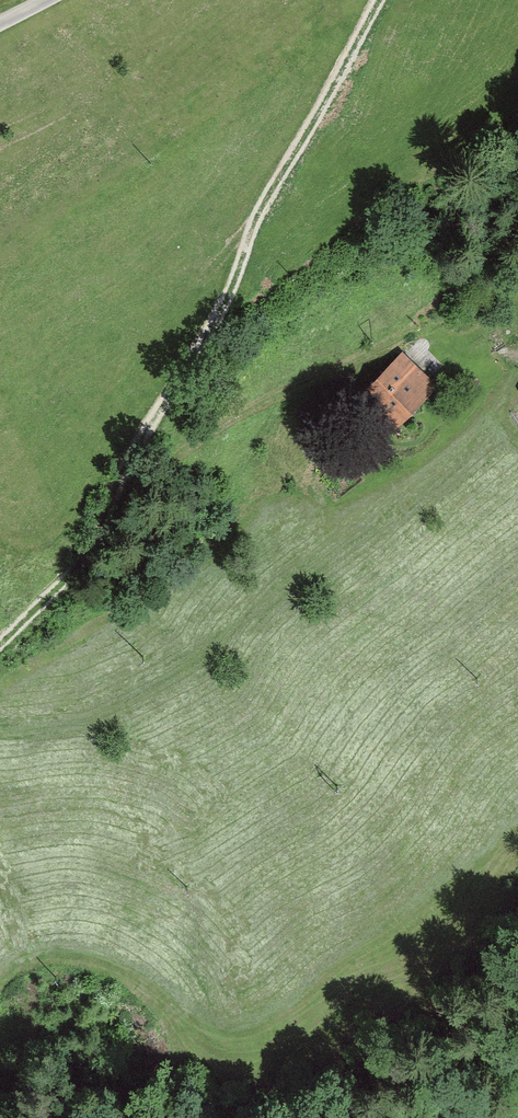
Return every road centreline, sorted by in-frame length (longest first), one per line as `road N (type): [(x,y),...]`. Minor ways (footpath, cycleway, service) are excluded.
road 1 (track): [(0,647),(90,548),(126,462),(211,333),(263,204),(380,0)]
road 2 (track): [(0,731),(56,727),(100,712),(463,456),(517,380)]

